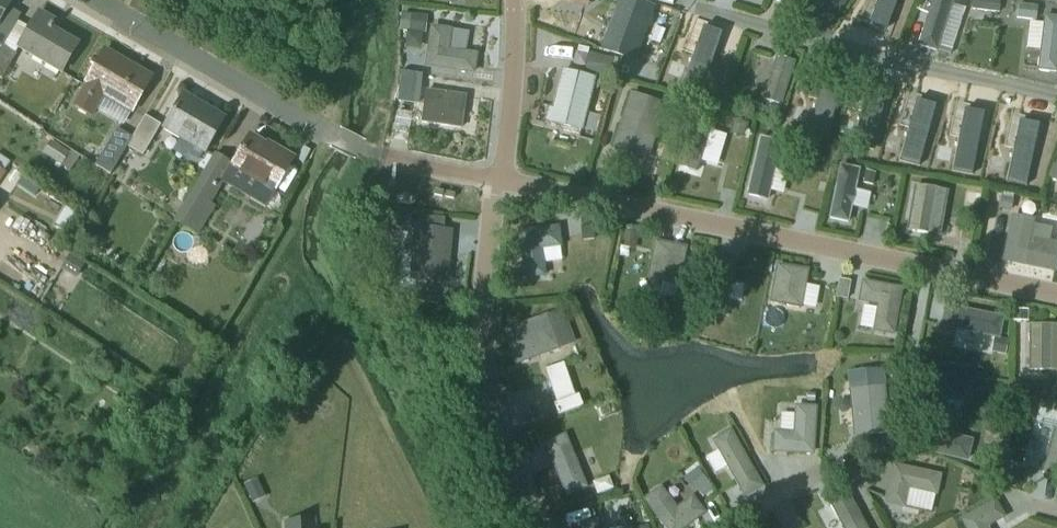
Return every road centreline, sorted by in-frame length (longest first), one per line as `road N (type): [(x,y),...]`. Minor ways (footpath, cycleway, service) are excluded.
road 1 (unclassified): [(1056,293),(497,182)]
road 2 (unclassified): [(497,182),(487,347),(509,451),(553,527)]
road 3 (residential): [(382,154),(290,113),(97,0)]
road 4 (unclassified): [(509,0),(497,182)]

